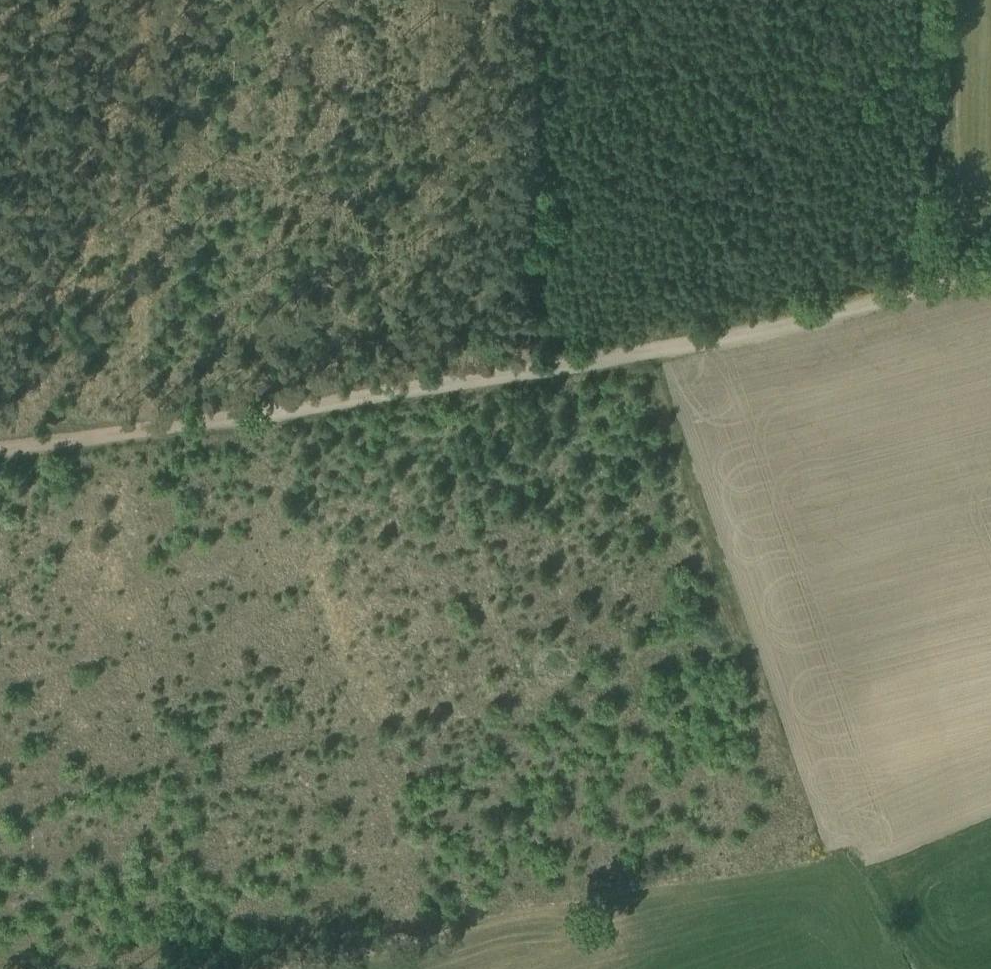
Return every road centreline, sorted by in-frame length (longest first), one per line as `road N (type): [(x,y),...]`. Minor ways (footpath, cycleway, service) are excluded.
road 1 (track): [(0,447),(616,360),(990,272)]

